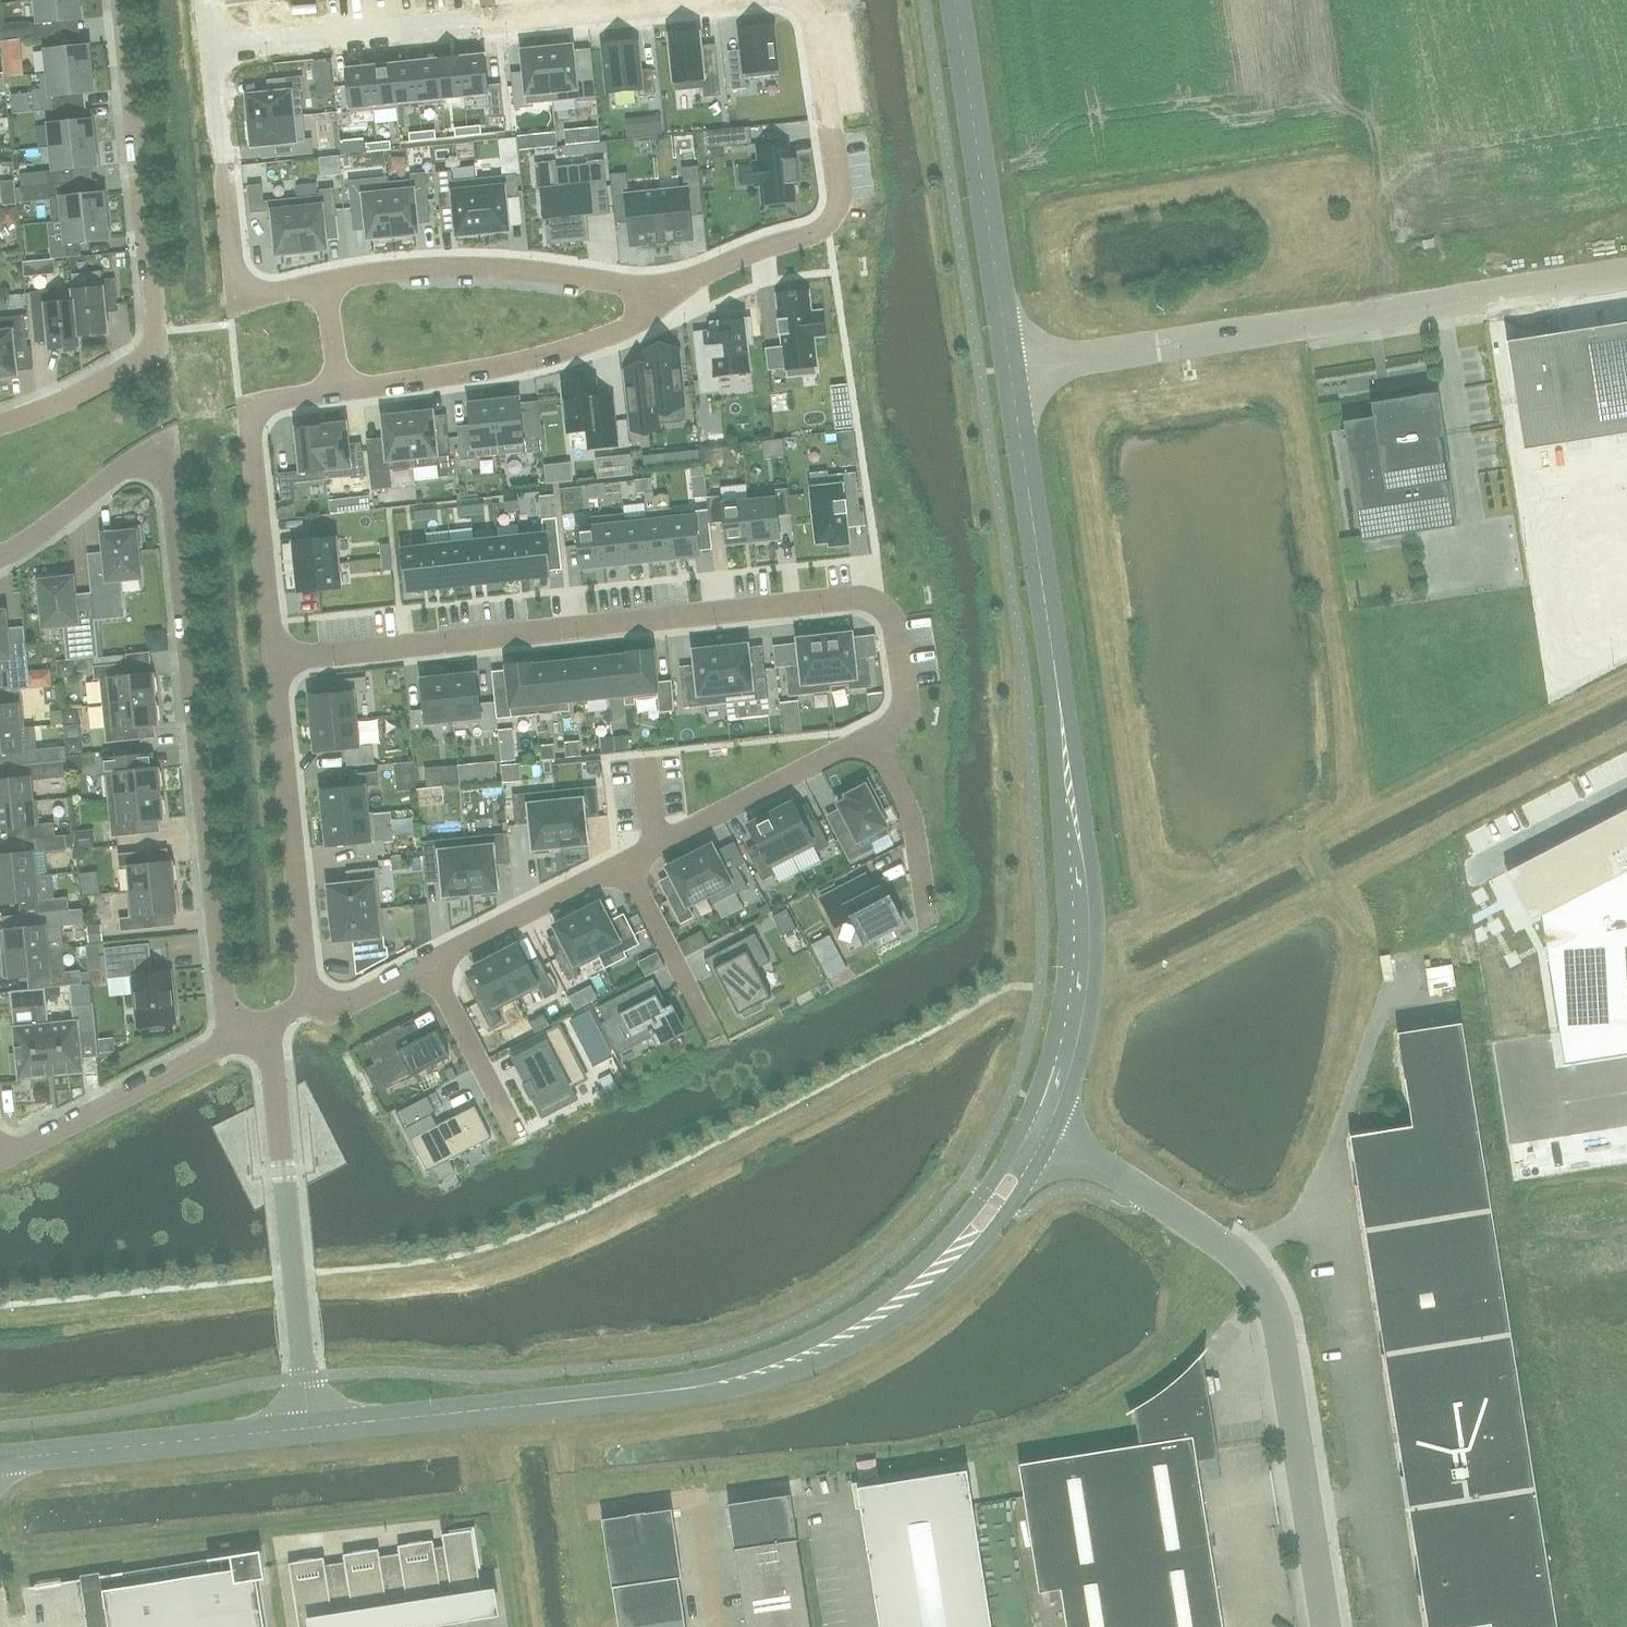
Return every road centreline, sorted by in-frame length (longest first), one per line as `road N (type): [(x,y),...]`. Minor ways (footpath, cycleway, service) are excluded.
road 1 (residential): [(228,1042),(175,487),(154,448),(0,559)]
road 2 (residential): [(275,658),(866,598),(880,602),(895,625),(904,699),(885,733)]
road 3 (unclassified): [(1011,369),(1626,272)]
road 4 (unclassified): [(1325,1626),(1269,1291),(1246,1264),(1147,1194),(1052,1142)]
road 5 (residential): [(0,425),(97,389),(157,347),(123,0)]
road 6 (secondary): [(650,1392),(775,1379),(889,1326),(978,1251),(1052,1142)]
road 7 (secondary): [(1026,1127),(970,1214),(922,1268),(858,1317),(767,1361),(650,1392)]
road 8 (residential): [(207,53),(679,0)]
road 9 (secondary): [(1052,1142),(1082,1054),(1095,950),(1081,775),(1058,685)]
road 10 (secondary): [(1058,685),(1060,989),(1026,1127)]
road 11 (residential): [(313,1429),(268,1022)]
road 12 (residential): [(799,0),(825,120),(832,215),(815,233),(719,267),(666,298)]
road 13 (secondary): [(954,0),(1011,369)]
road 14 (residential): [(323,283),(458,266),(542,269),(666,298)]
road 15 (residential): [(311,999),(275,658)]
road 16 (residential): [(666,298),(608,334),(567,348),(340,389)]
road 17 (secondary): [(650,1392),(313,1429)]
road 18 (secondary): [(1011,369),(1058,685)]
road 19 (secondary): [(313,1429),(0,1462)]
road 20 (residential): [(885,733),(627,863)]
road 21 (residential): [(0,1166),(228,1042)]
road 22 (residential): [(275,658),(250,435)]
road 23 (residential): [(627,863),(430,965)]
road 24 (residential): [(232,270),(207,53)]
road 25 (residential): [(924,900),(914,830),(885,733)]
road 26 (residential): [(627,863),(704,1015)]
road 27 (residential): [(506,1110),(430,965)]
road 28 (residential): [(430,965),(341,1006),(311,999)]

